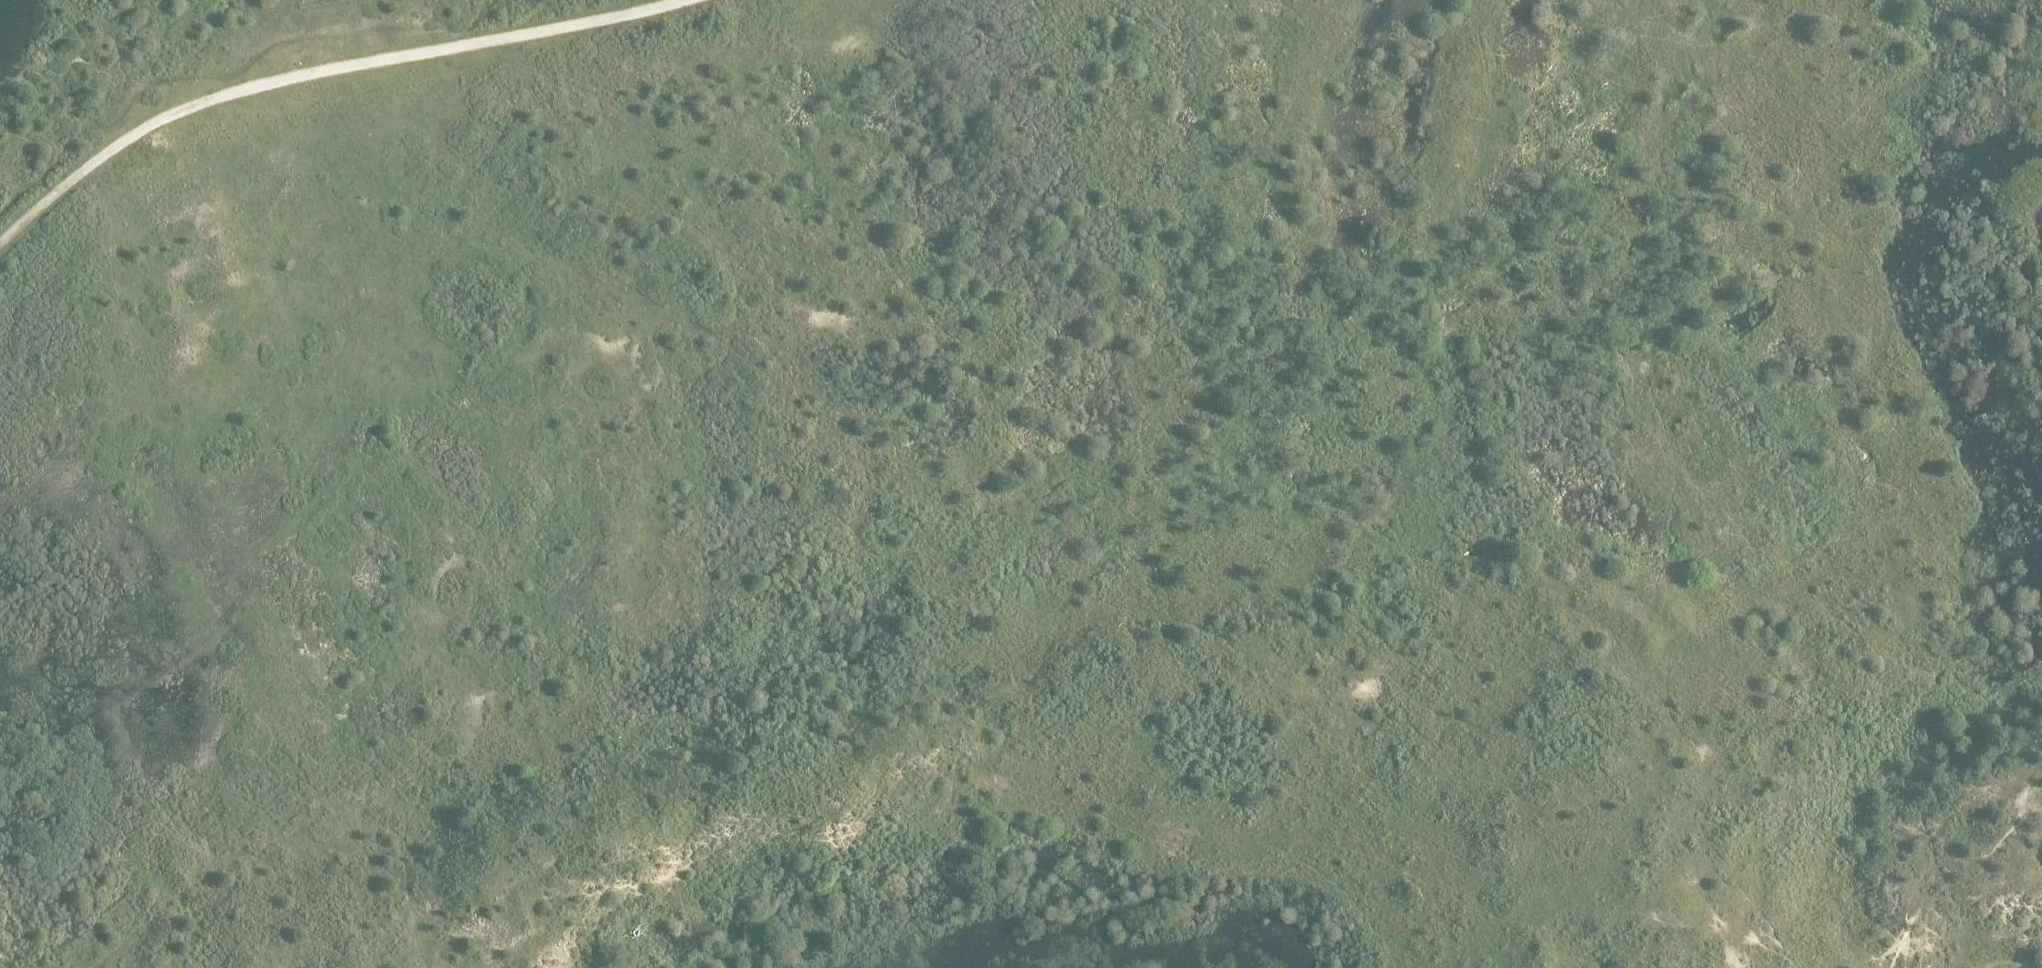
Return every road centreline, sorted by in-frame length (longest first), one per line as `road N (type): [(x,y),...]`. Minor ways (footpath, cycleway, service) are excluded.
road 1 (track): [(661,0),(298,81),(174,119),(95,154),(0,245)]

